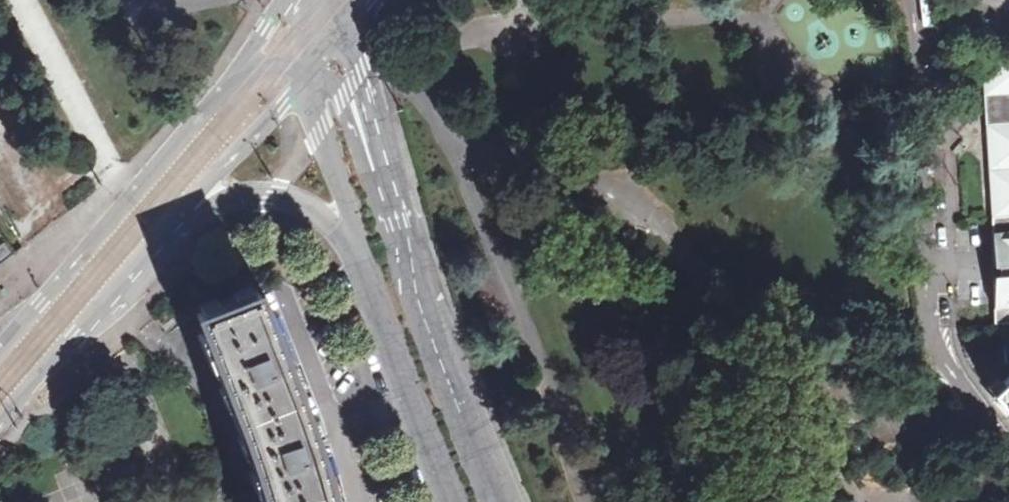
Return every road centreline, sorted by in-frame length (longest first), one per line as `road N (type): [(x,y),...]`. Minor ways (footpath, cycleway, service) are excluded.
road 1 (unclassified): [(919,0),(927,12),(939,318),(959,381),(1008,443)]
road 2 (secondary): [(243,62),(0,352)]
road 3 (secondary): [(0,428),(191,208)]
road 4 (secondary): [(353,231),(455,501)]
road 5 (secondary): [(416,278),(350,15)]
road 6 (secondary): [(416,278),(392,251),(343,100),(307,68)]
road 7 (secondary): [(497,501),(416,278)]
road 8 (tertiary): [(191,208),(307,68)]
road 9 (secondary): [(191,208),(267,193),(311,205),(353,231)]
road 10 (secondary): [(307,68),(353,231)]

